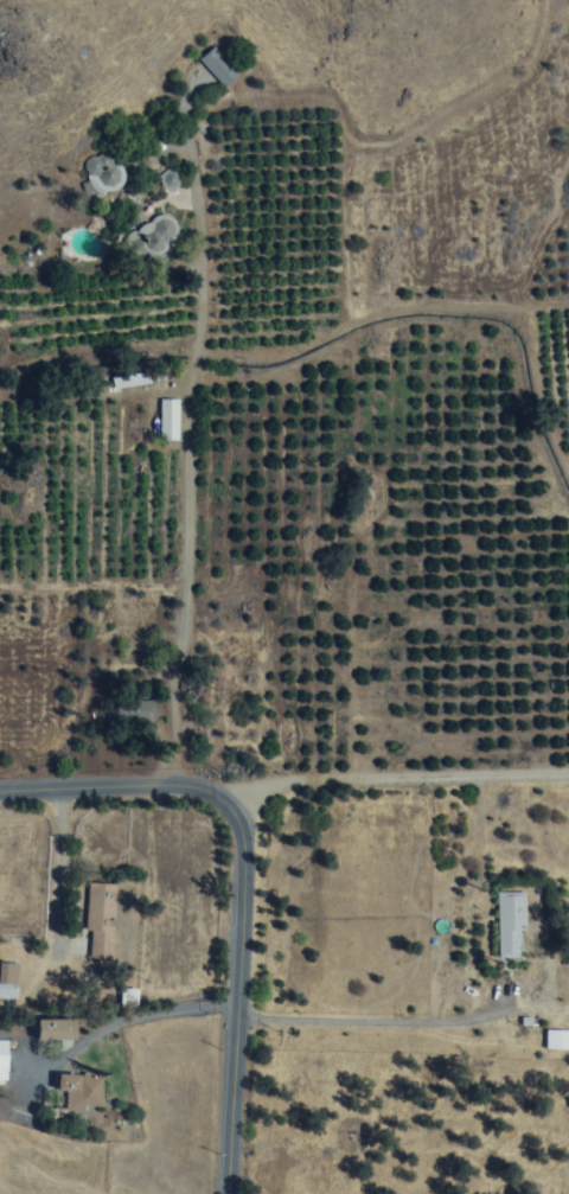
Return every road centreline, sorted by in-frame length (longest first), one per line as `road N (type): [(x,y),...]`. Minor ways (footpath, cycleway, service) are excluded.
road 1 (residential): [(227,1193),(251,785)]
road 2 (residential): [(198,783),(190,378)]
road 3 (residential): [(335,780),(0,788)]
road 4 (residential): [(239,1015),(421,1020),(568,1011)]
road 5 (track): [(190,378),(202,319),(192,141)]
road 6 (residential): [(335,780),(568,775)]

